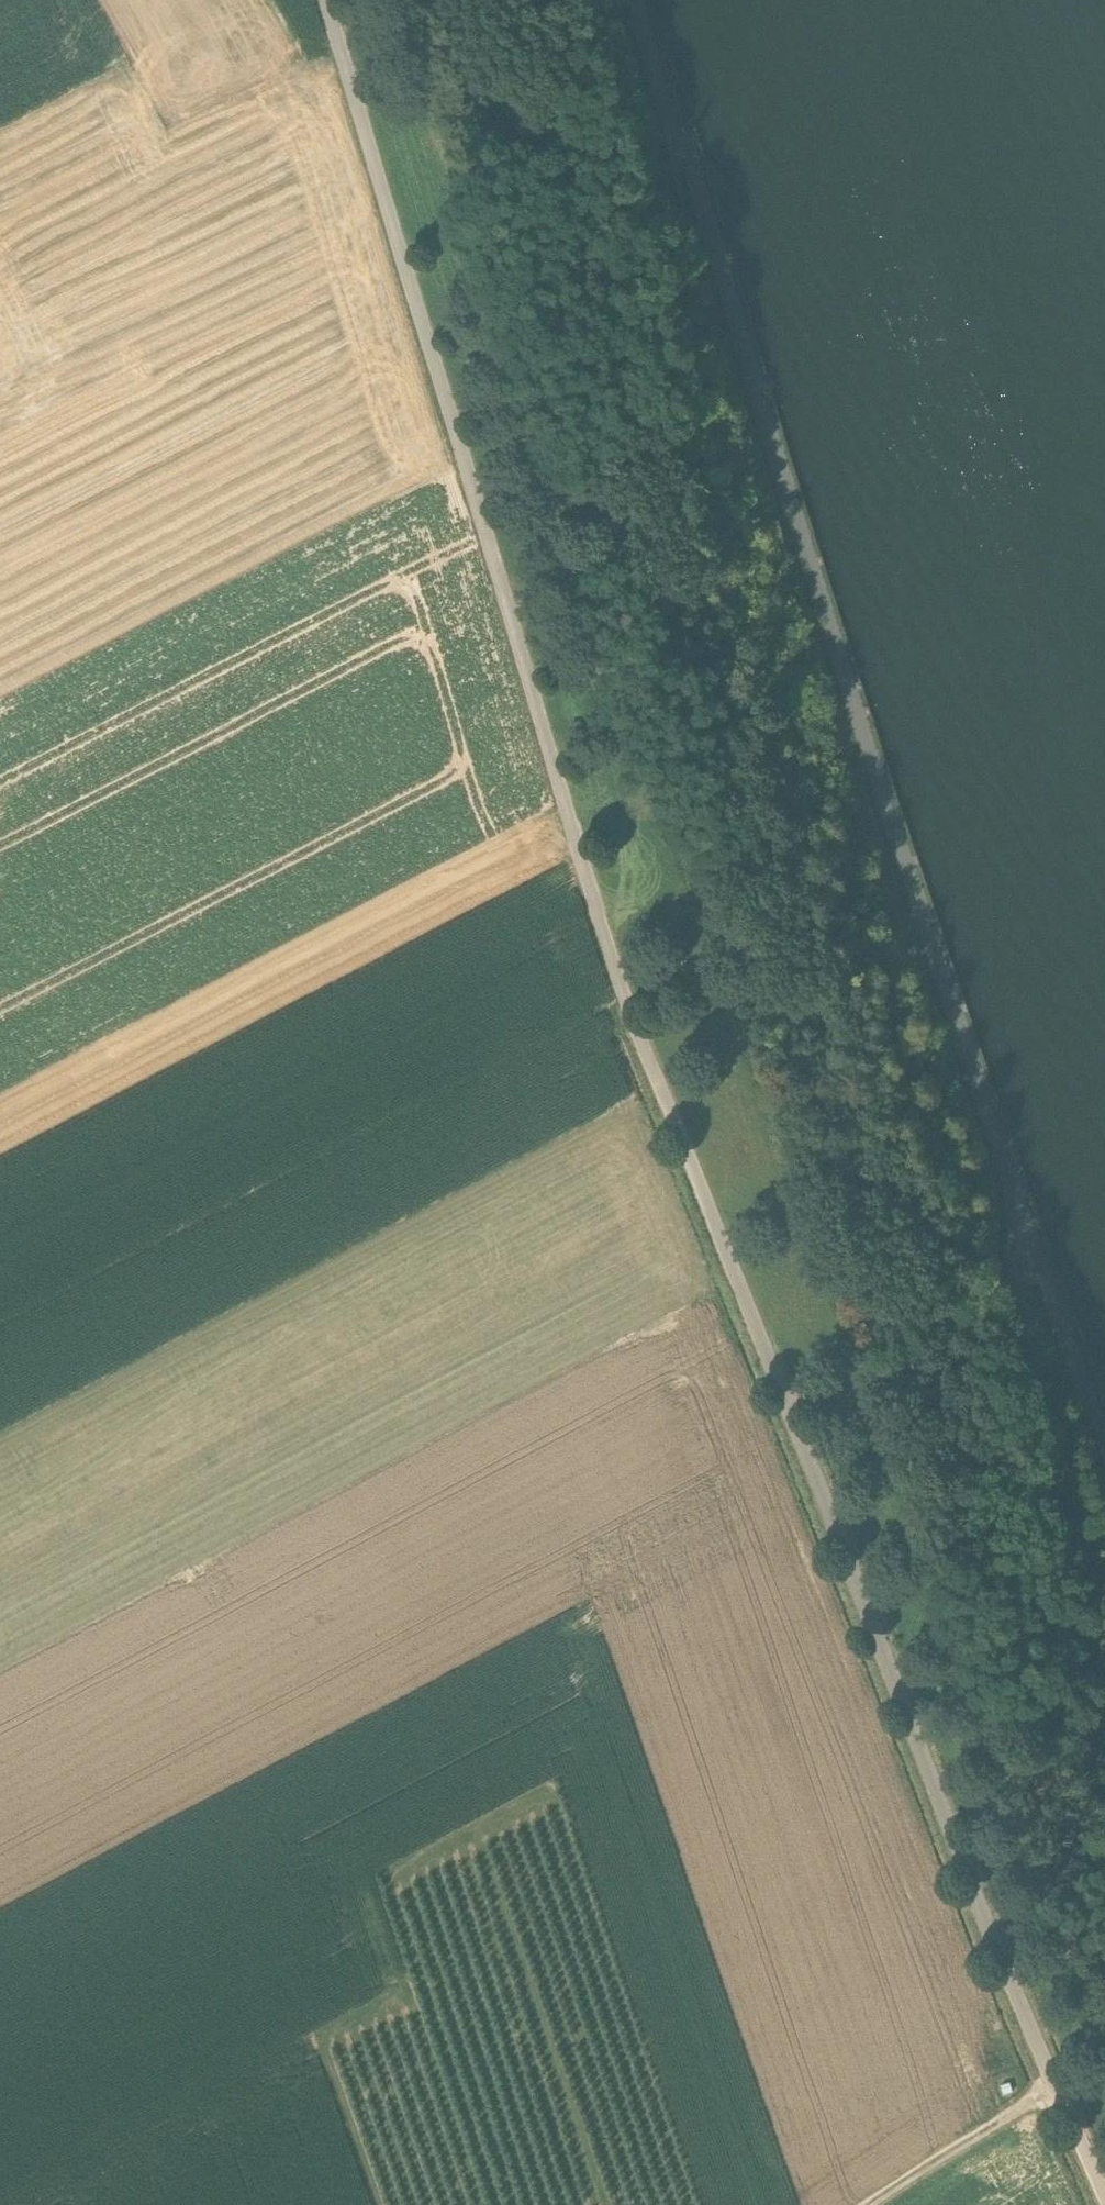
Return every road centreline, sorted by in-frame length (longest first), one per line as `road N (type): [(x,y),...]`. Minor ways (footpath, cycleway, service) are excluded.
road 1 (unclassified): [(1104,2199),(635,1019),(419,371),(320,0)]
road 2 (track): [(863,2204),(1057,2092)]

